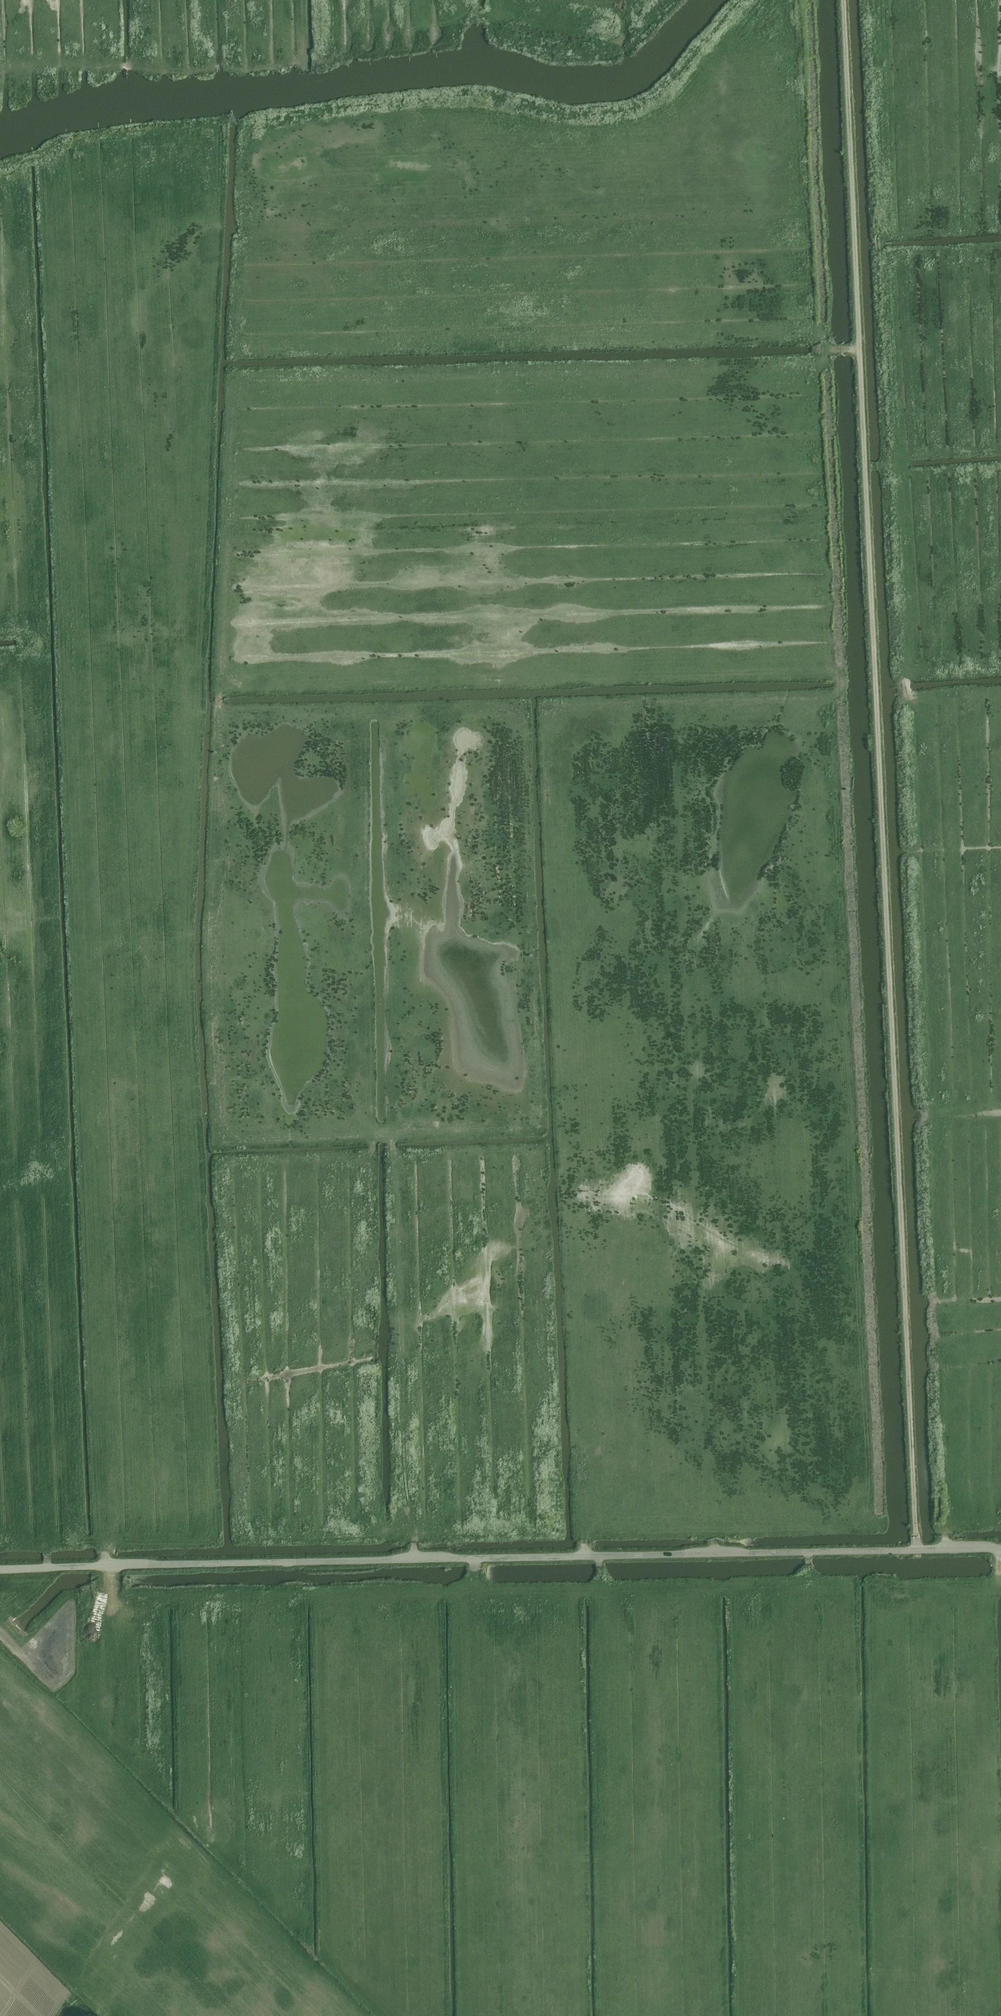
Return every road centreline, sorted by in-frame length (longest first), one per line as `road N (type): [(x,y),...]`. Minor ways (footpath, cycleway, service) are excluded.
road 1 (track): [(917,1550),(844,0)]
road 2 (unclassified): [(0,1569),(1000,1549)]

